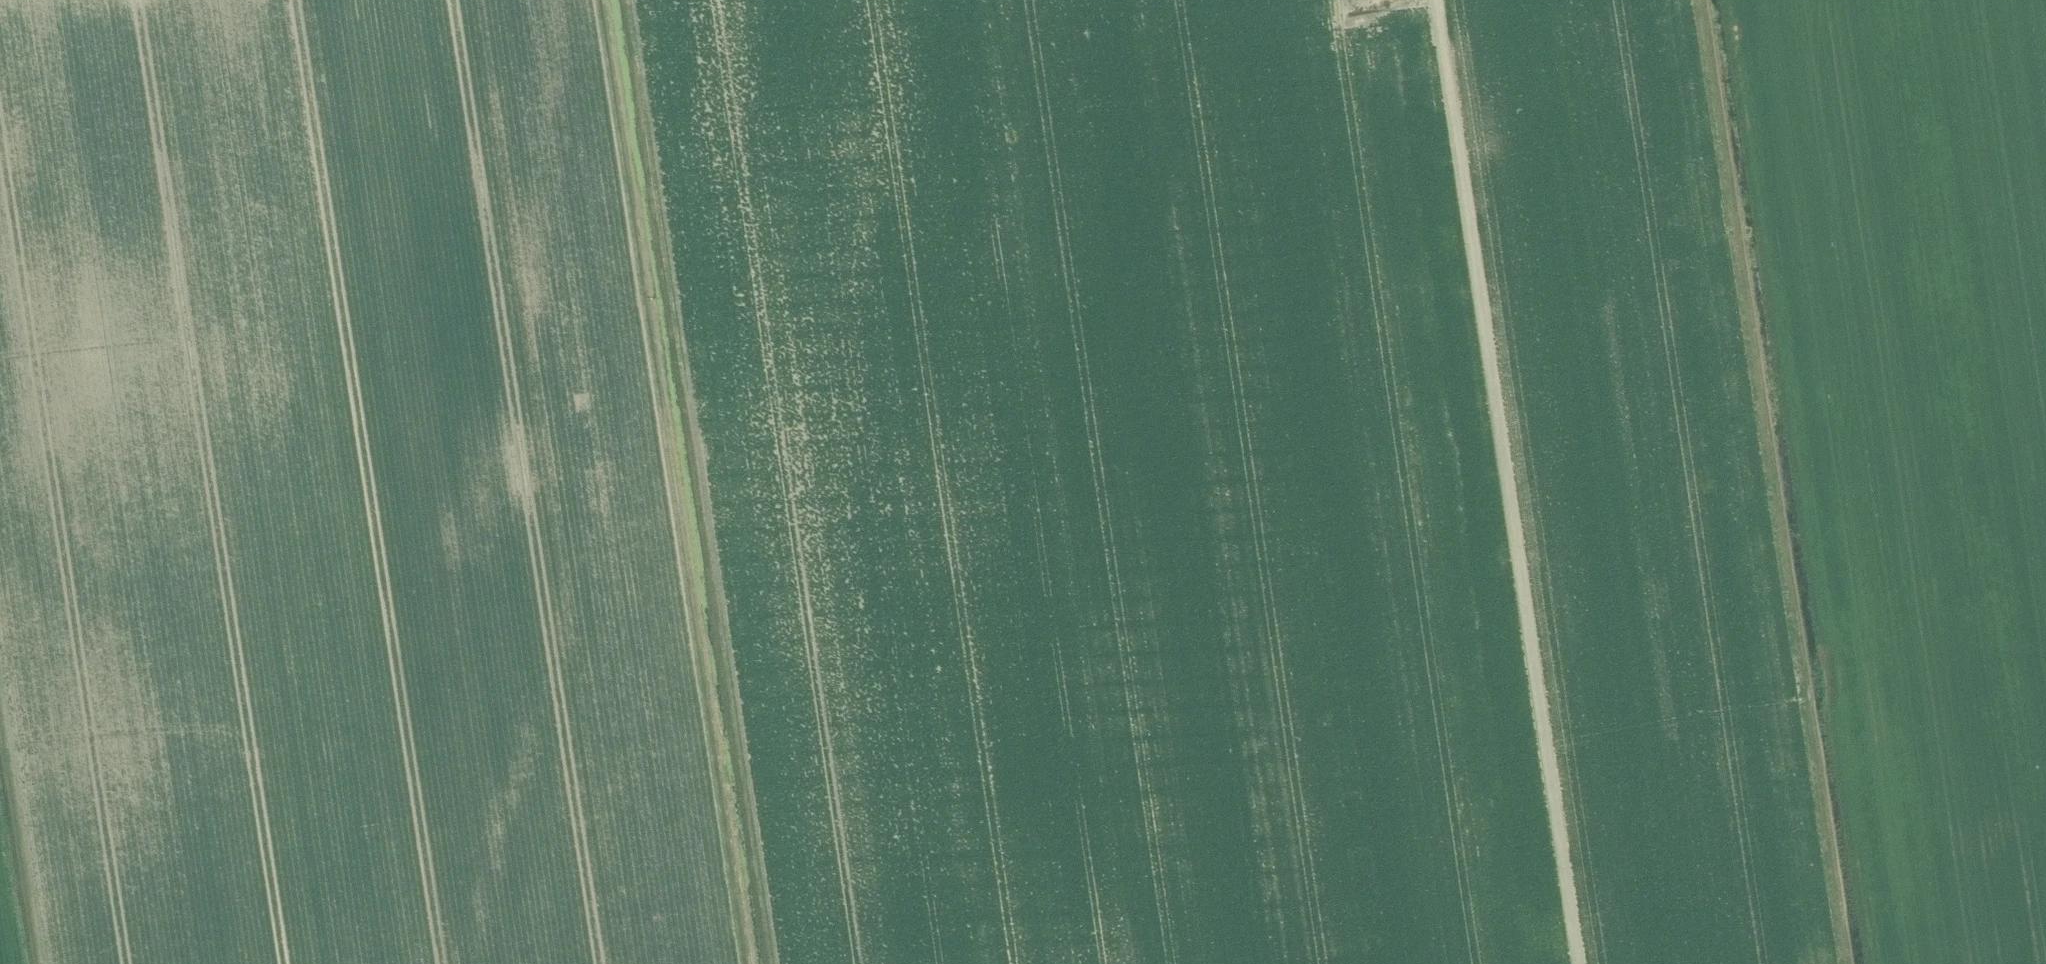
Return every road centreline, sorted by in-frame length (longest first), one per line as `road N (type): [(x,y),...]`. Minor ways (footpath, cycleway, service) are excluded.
road 1 (track): [(1574,963),(1437,0)]

